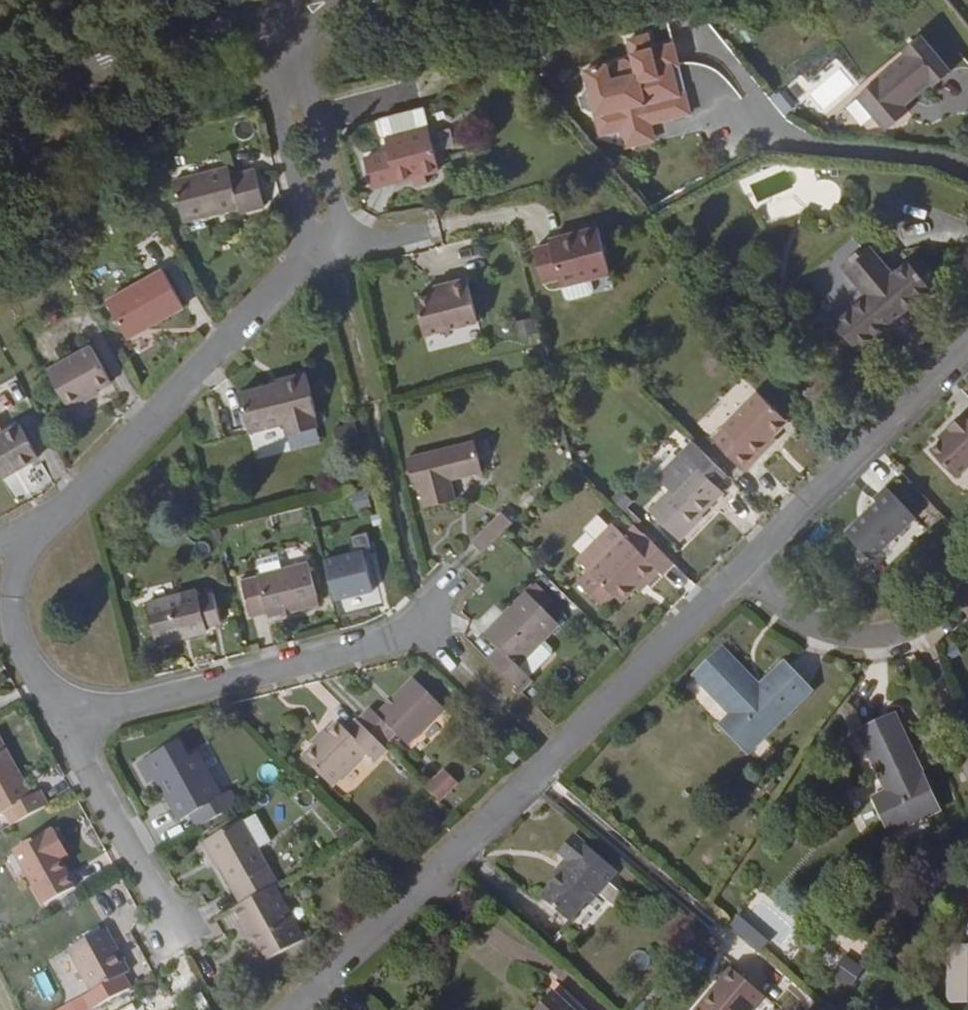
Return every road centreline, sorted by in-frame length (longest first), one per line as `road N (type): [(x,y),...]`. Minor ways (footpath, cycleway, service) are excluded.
road 1 (residential): [(756,557),(296,1009)]
road 2 (residential): [(64,723),(12,624),(14,569),(26,540),(328,240)]
road 3 (residential): [(456,583),(420,628),(392,640),(64,723)]
road 4 (residential): [(967,350),(756,557)]
road 5 (residential): [(64,723),(179,939)]
road 6 (residential): [(967,601),(935,622),(887,629),(840,621),(756,557)]
road 7 (residential): [(174,25),(51,75),(0,125)]
road 8 (residential): [(291,84),(278,111),(305,221),(328,240)]
road 9 (residential): [(328,240),(340,212),(314,103),(291,84)]

